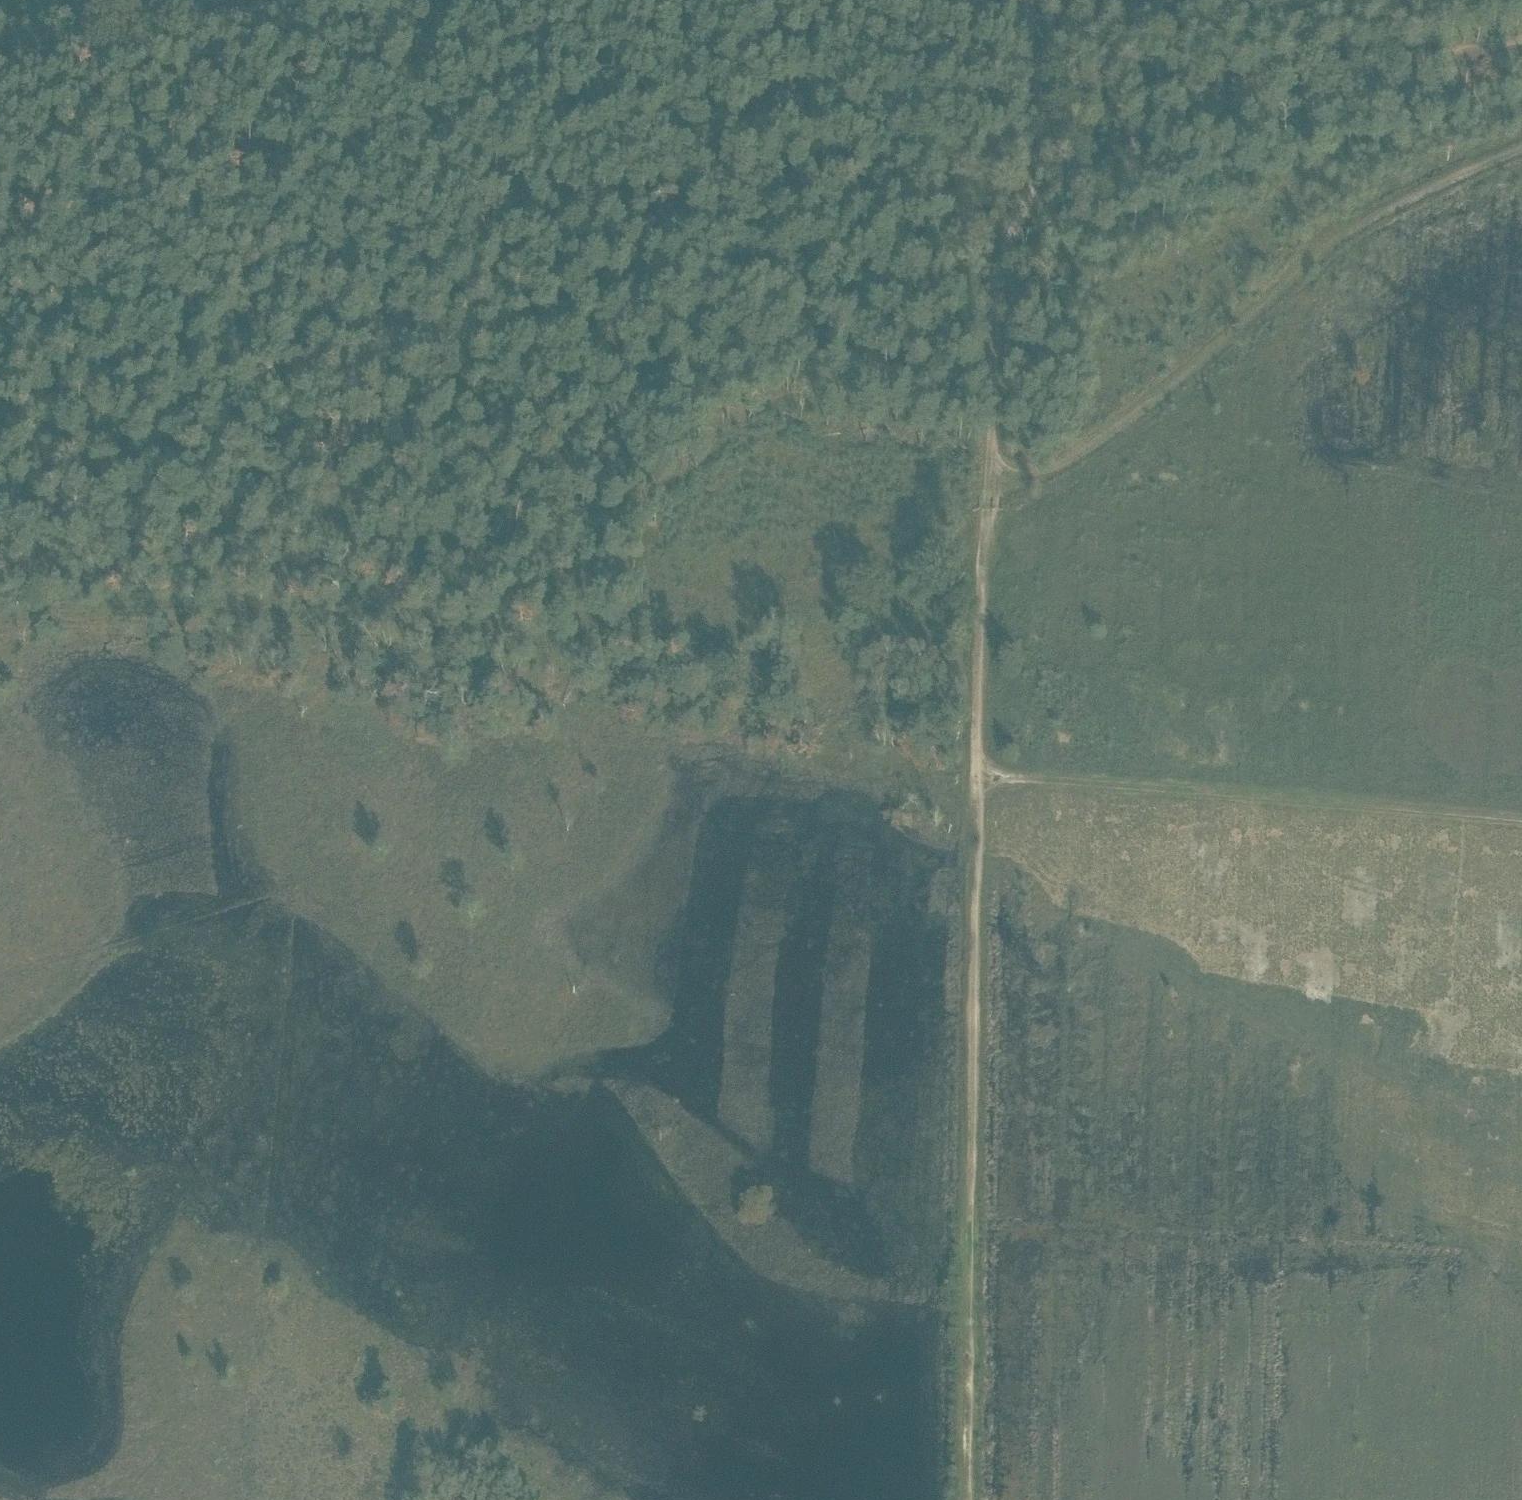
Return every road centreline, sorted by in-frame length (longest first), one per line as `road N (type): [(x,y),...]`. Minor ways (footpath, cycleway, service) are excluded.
road 1 (track): [(987,489),(968,1499)]
road 2 (track): [(1521,150),(1406,200),(1311,260),(1155,406),(1101,440),(987,489)]
road 3 (track): [(1041,0),(1059,131),(1052,190),(1011,251),(987,489)]
road 4 (track): [(376,0),(0,76)]

